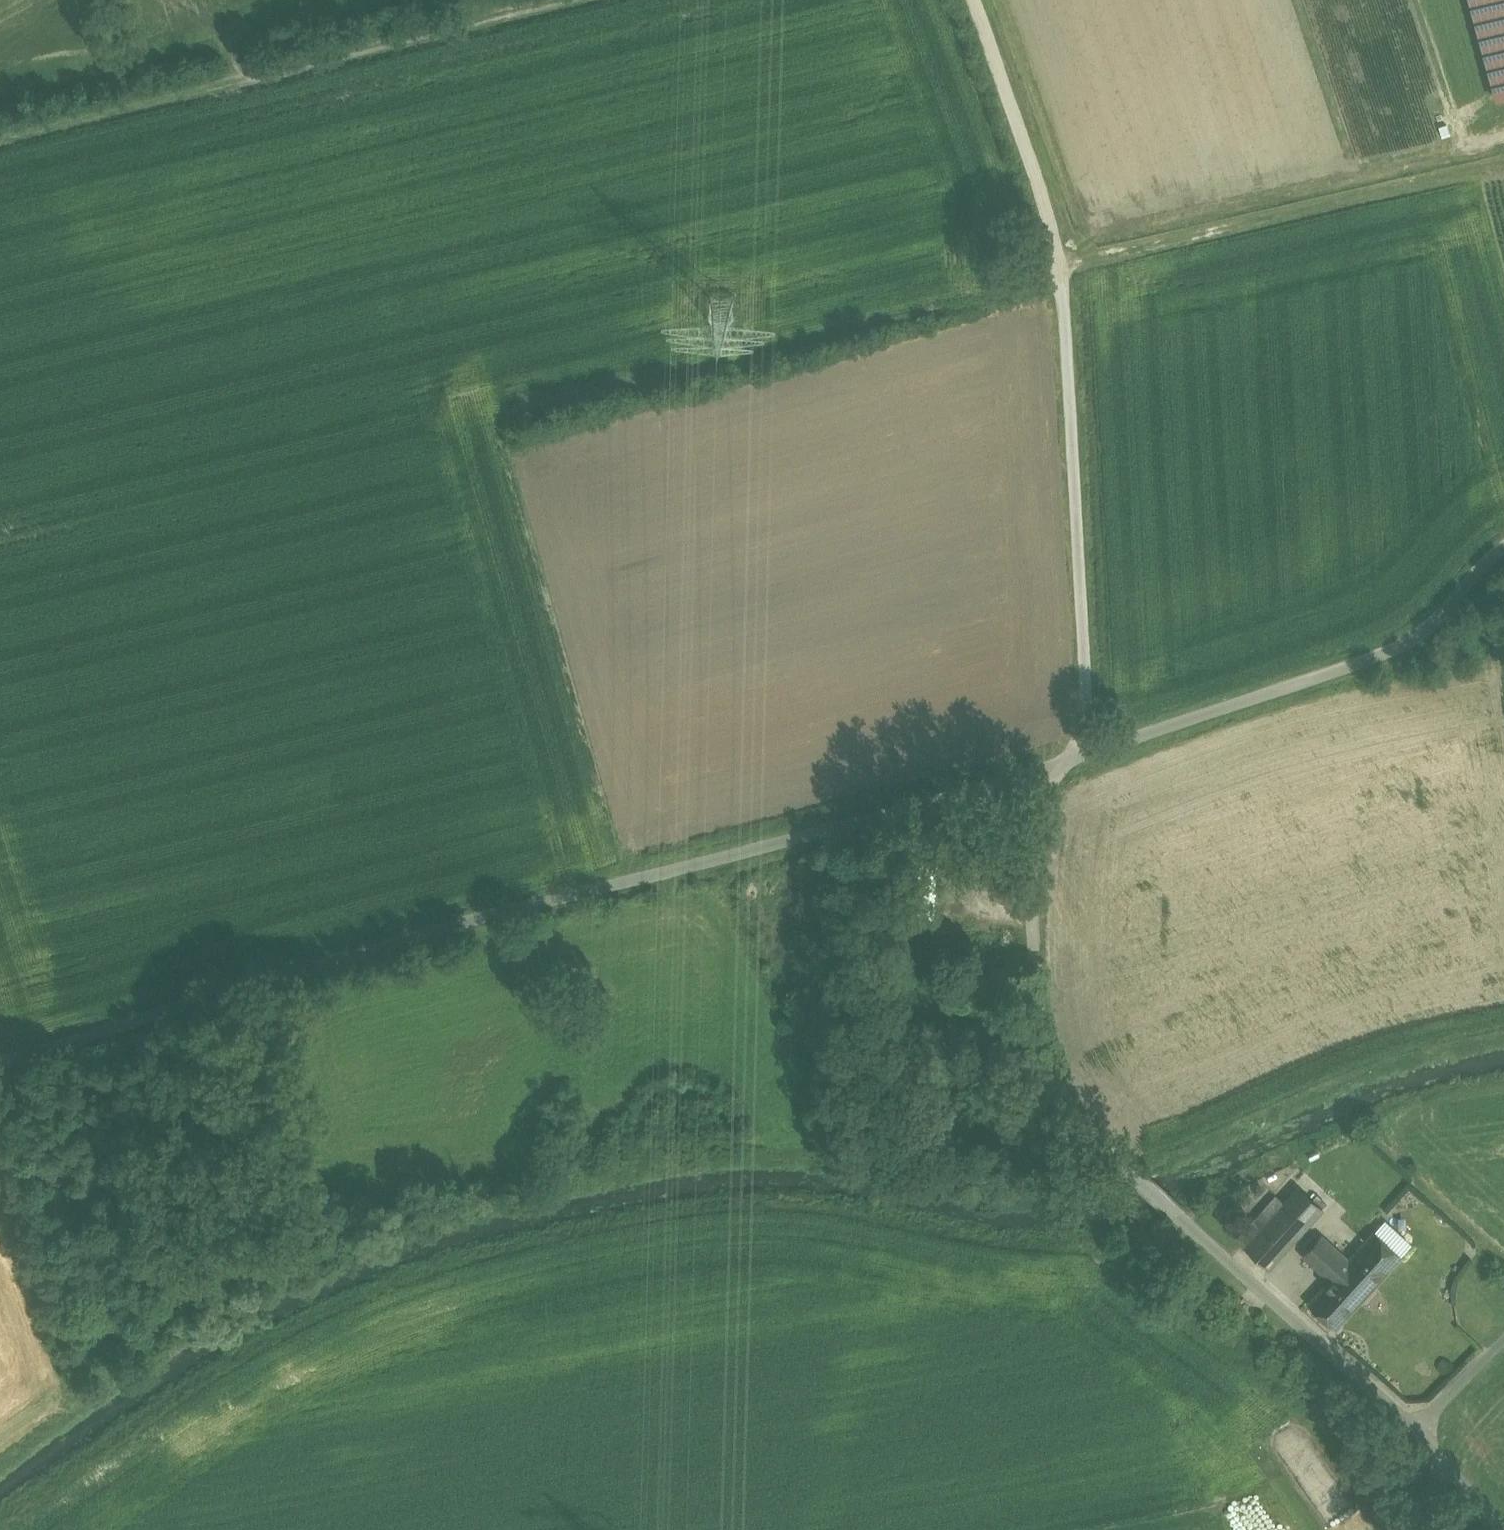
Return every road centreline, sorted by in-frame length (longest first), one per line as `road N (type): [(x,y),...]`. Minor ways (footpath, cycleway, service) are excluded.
road 1 (unclassified): [(1046,772),(0,1065)]
road 2 (unclassified): [(1046,772),(1026,964),(1036,1070),(1413,1431),(1492,1529)]
road 3 (unclassified): [(971,0),(1047,211),(1065,319),(1083,757)]
road 4 (track): [(0,143),(534,0)]
road 5 (unclassified): [(1503,550),(1407,646),(1083,757)]
road 6 (track): [(1503,156),(1056,268)]

